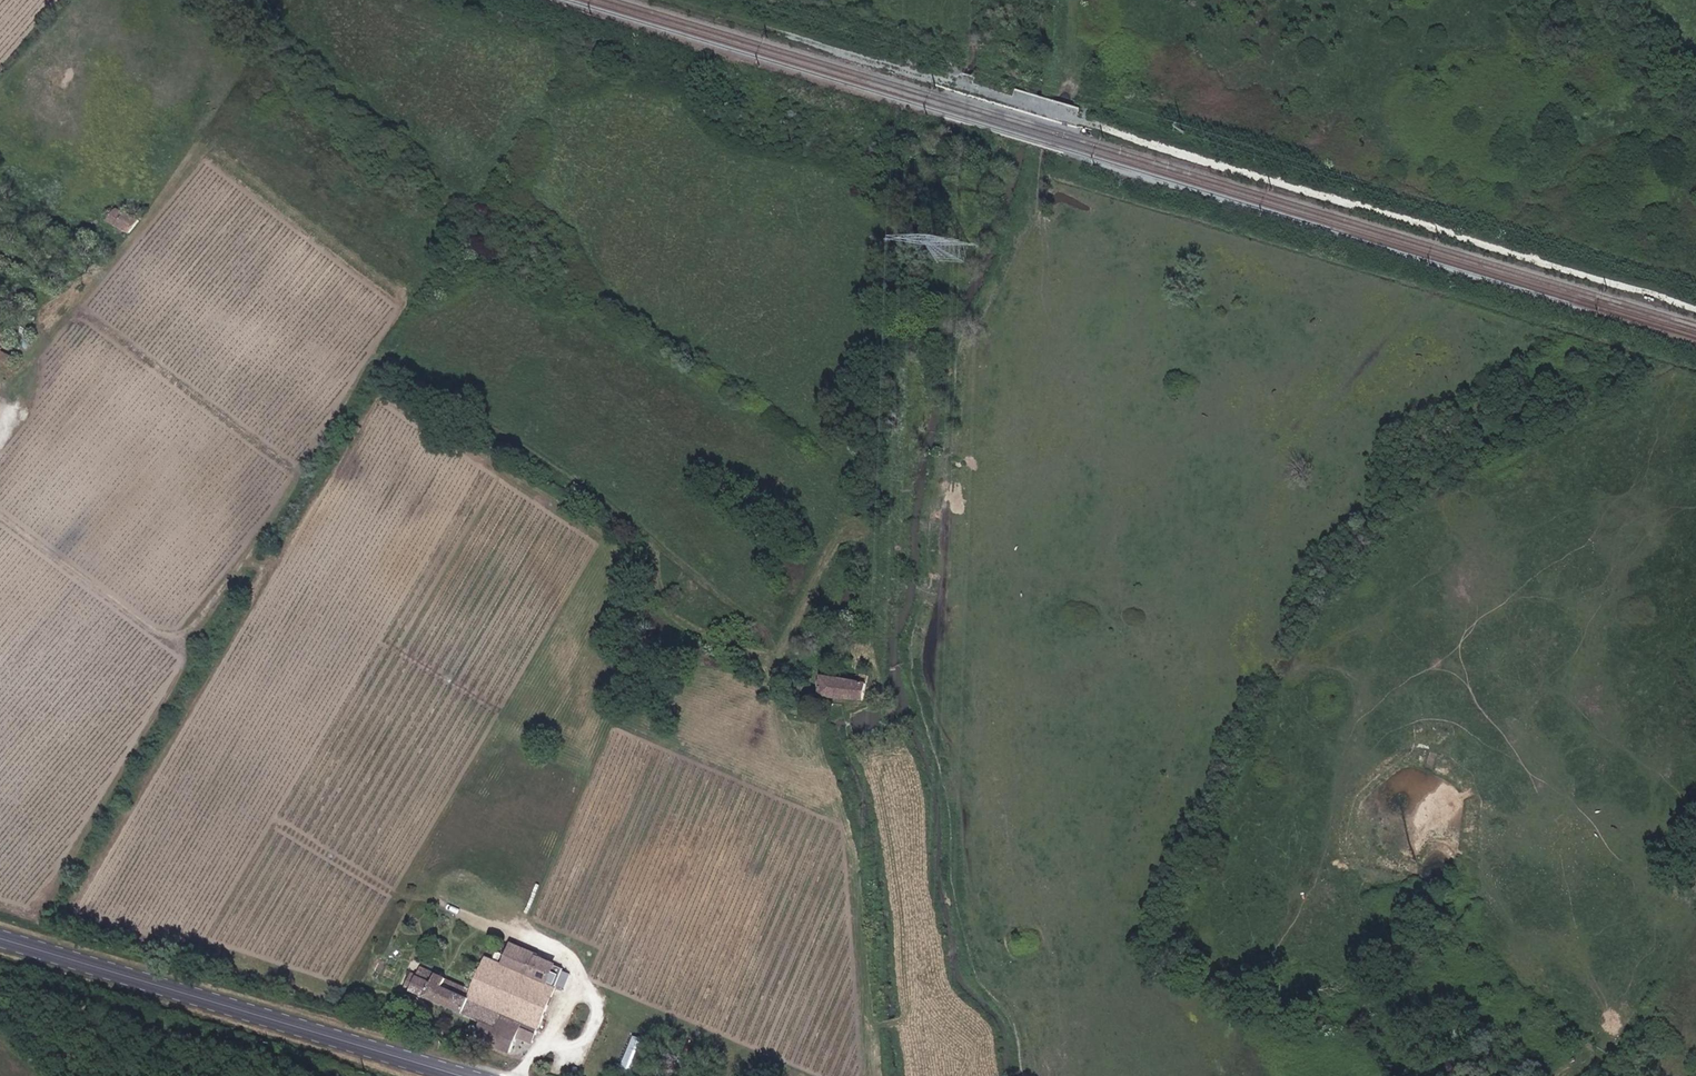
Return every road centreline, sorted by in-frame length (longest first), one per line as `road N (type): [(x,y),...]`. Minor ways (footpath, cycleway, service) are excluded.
road 1 (secondary): [(0,938),(460,1075)]

